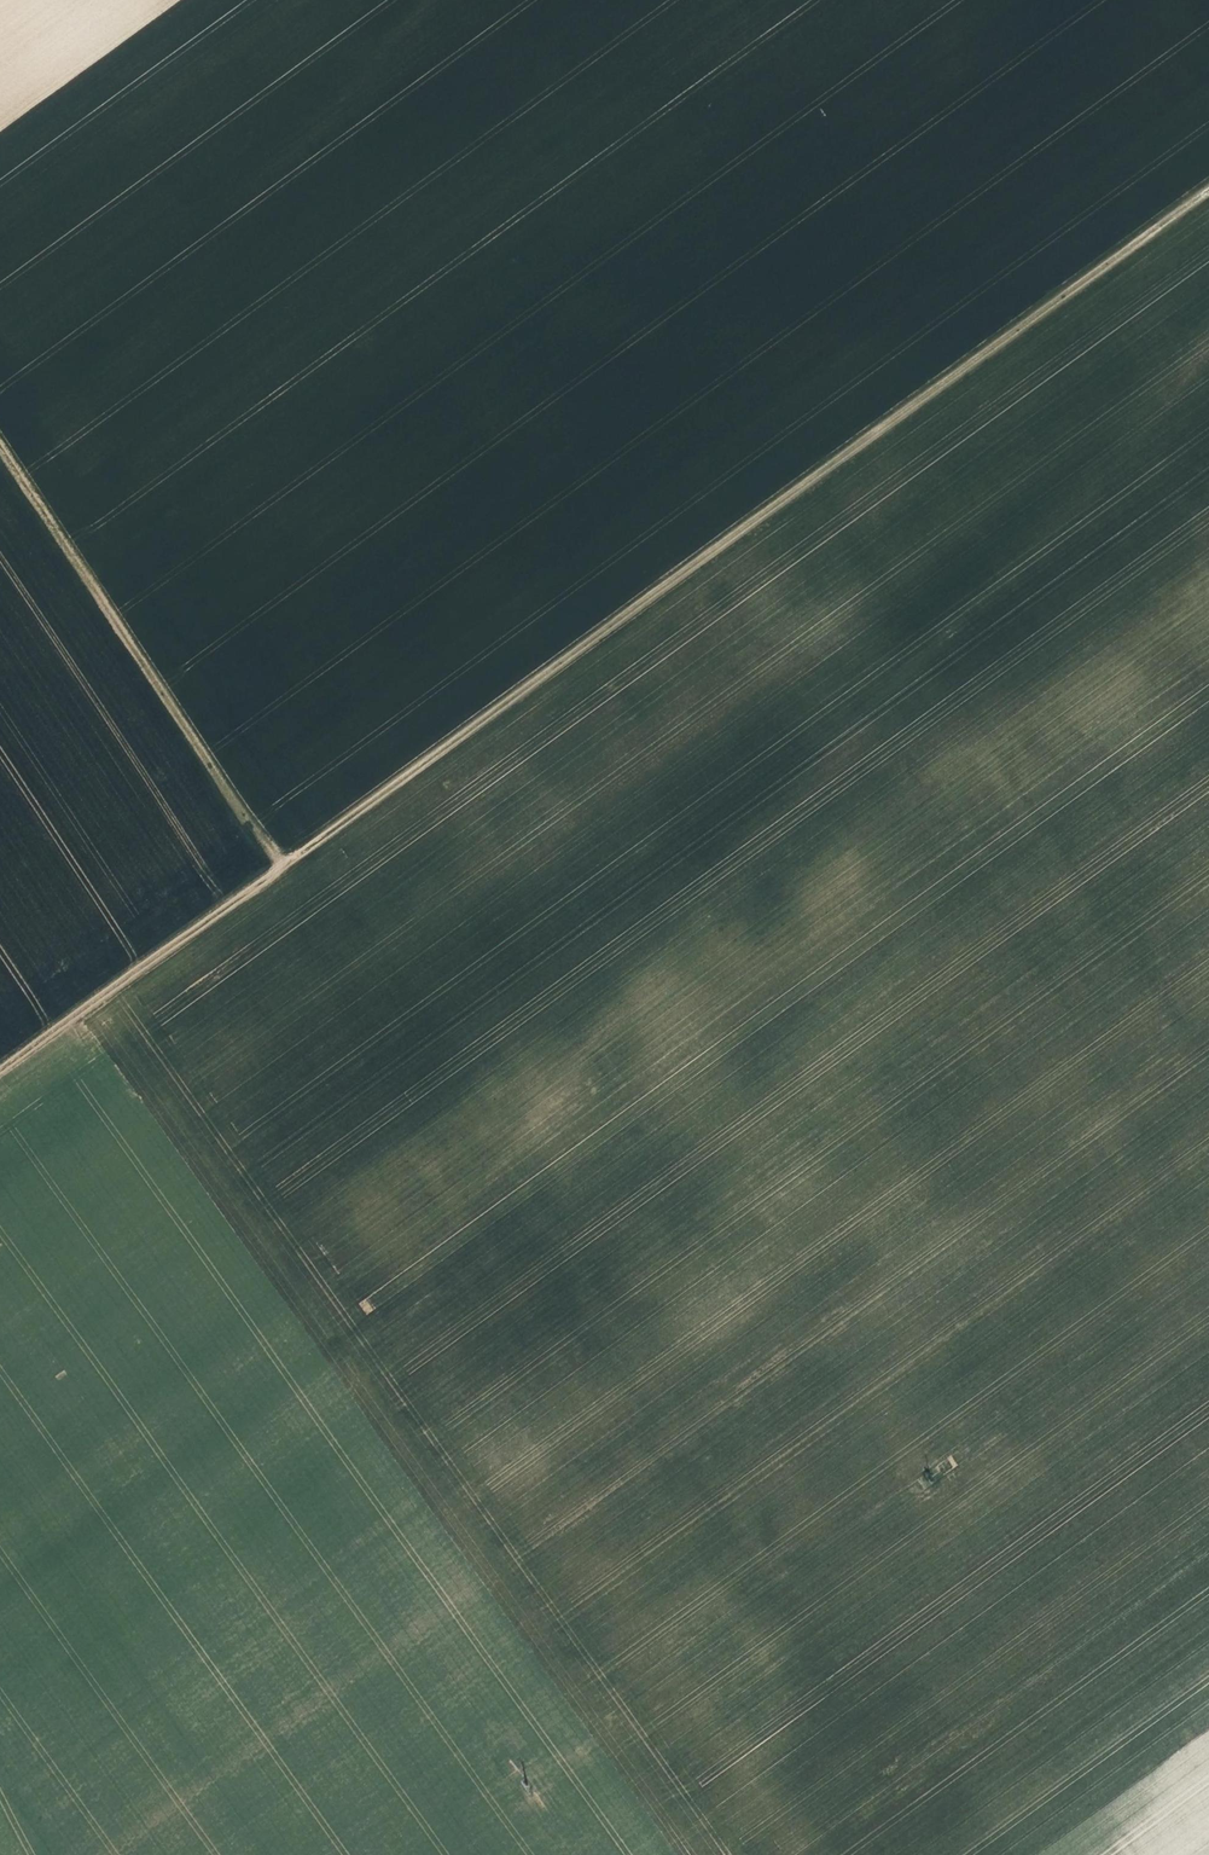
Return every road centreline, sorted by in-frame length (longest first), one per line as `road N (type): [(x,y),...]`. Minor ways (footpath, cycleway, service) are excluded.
road 1 (track): [(1208,194),(0,1073)]
road 2 (track): [(0,438),(283,865)]

